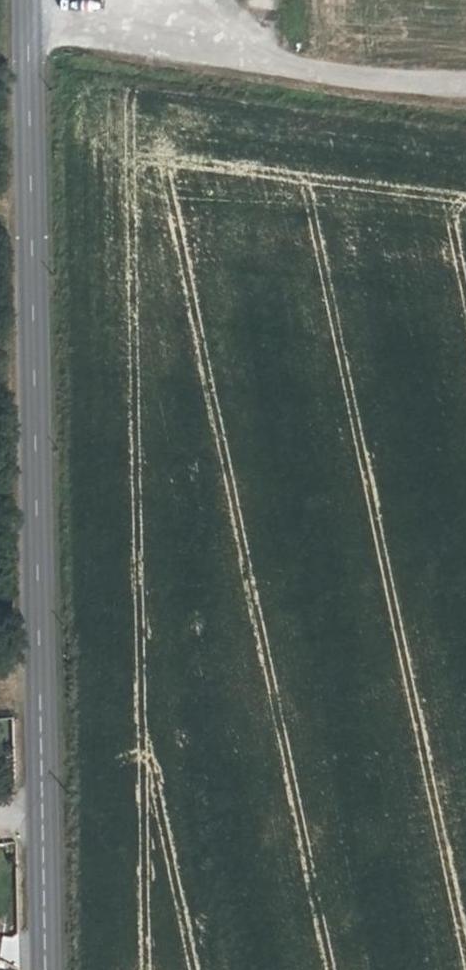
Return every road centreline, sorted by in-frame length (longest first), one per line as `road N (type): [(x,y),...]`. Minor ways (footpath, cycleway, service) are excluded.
road 1 (secondary): [(30,0),(46,969)]

